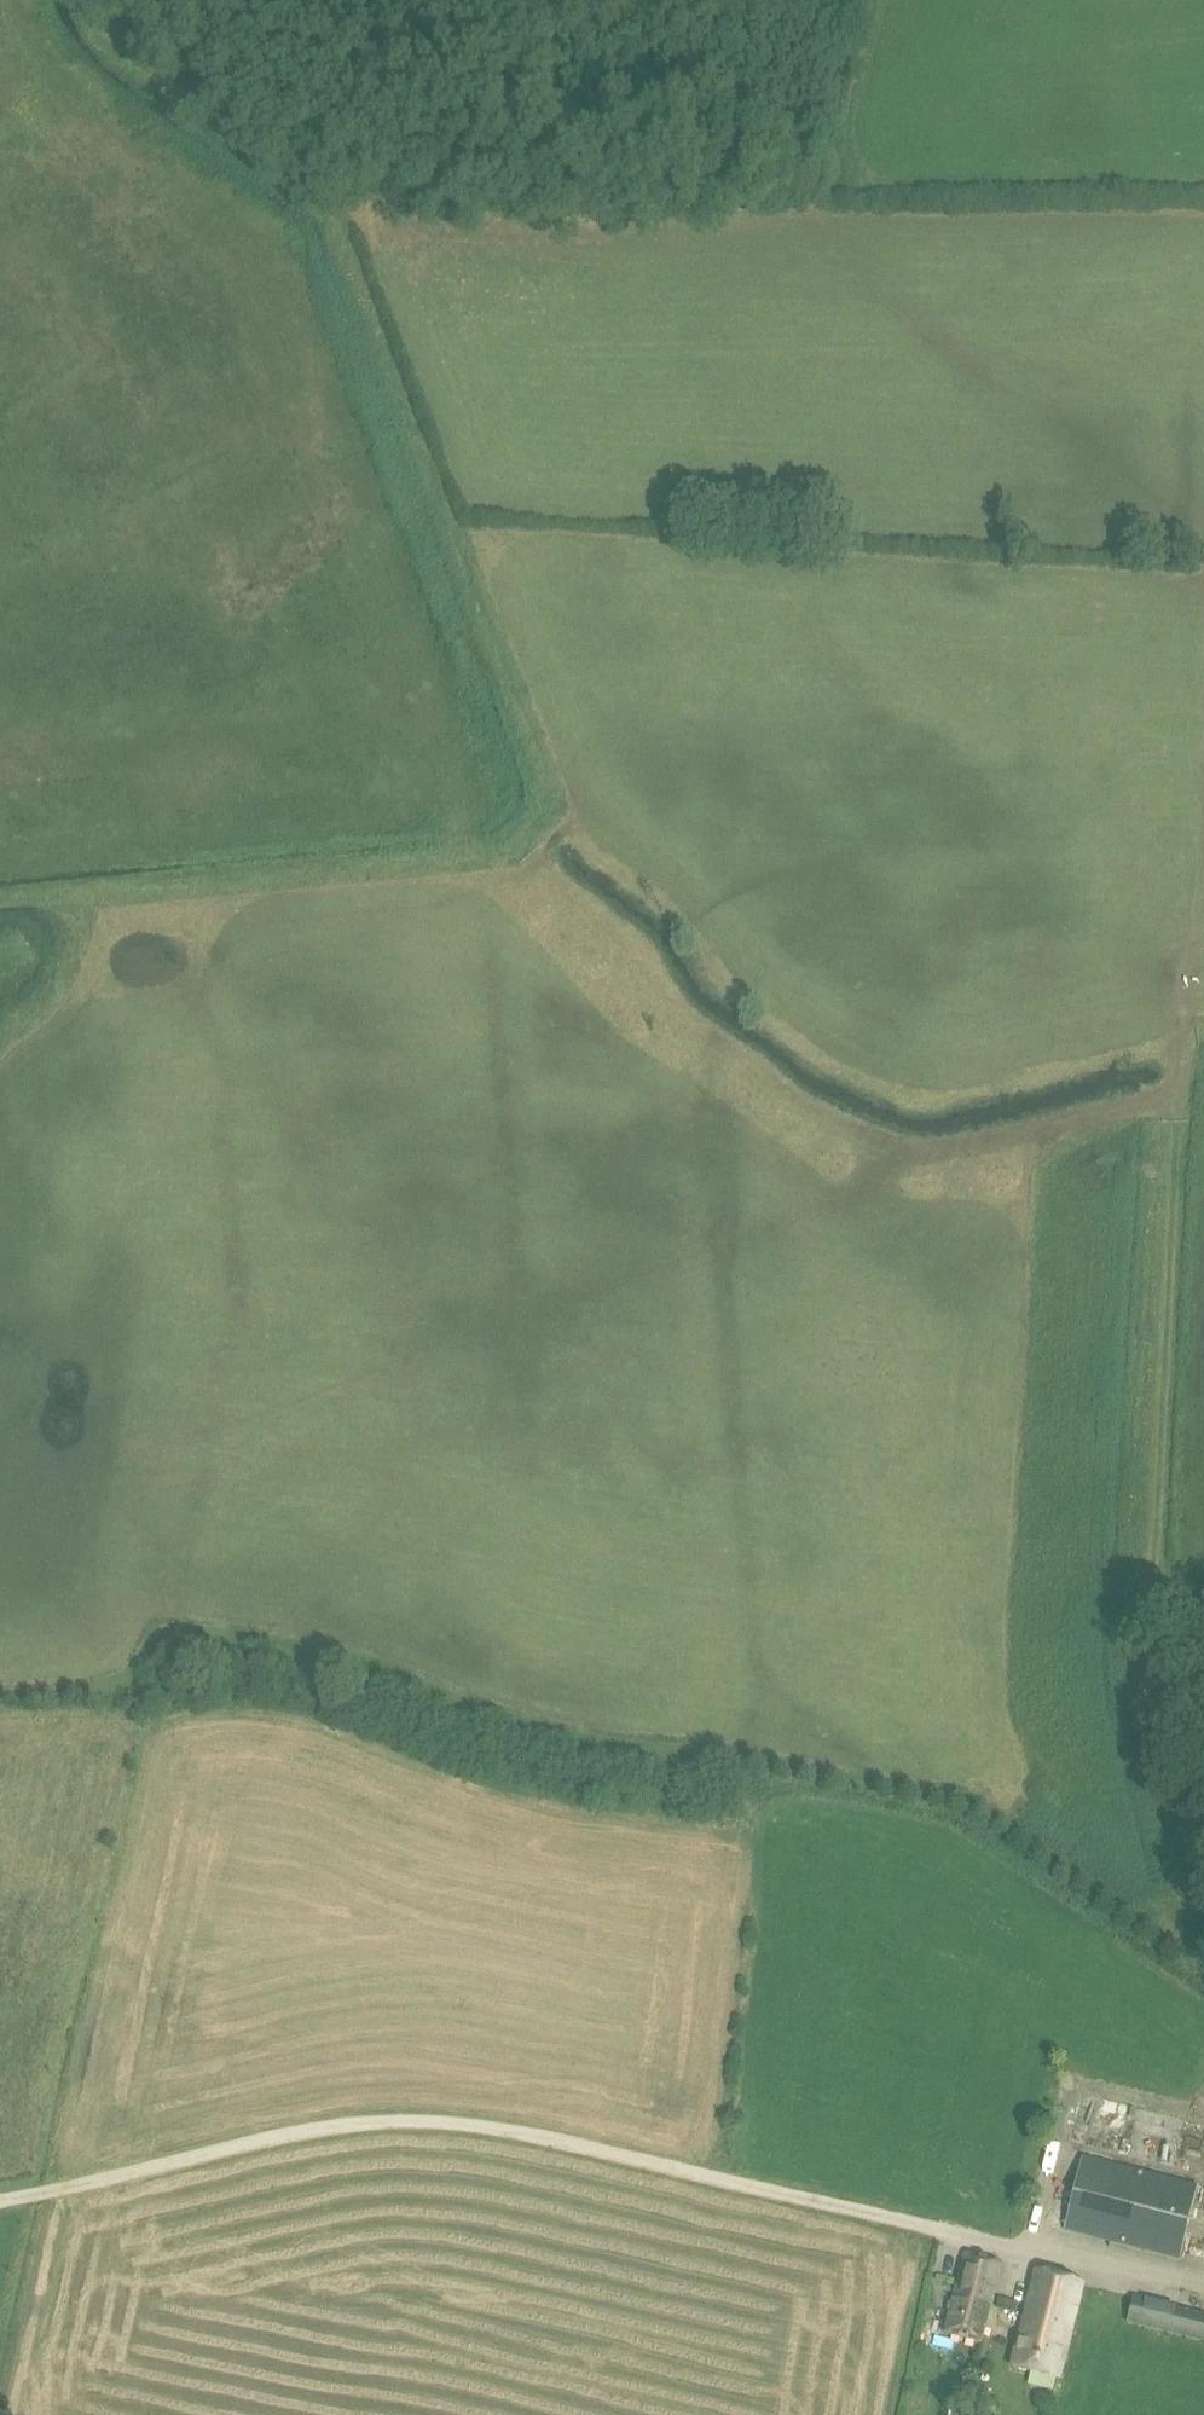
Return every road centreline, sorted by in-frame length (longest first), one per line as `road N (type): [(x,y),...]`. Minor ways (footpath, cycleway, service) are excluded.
road 1 (track): [(1203,1967),(948,1797),(554,1736),(435,1692),(225,1633),(154,1630),(116,1681),(0,1693)]
road 2 (track): [(0,2200),(298,2132),(430,2121),(491,2127),(1203,2288)]
road 3 (track): [(1203,1905),(1148,1611),(1183,1028),(1203,1024)]
road 4 (track): [(1028,2250),(1073,2077),(1203,2106)]
road 5 (track): [(1203,824),(1183,1028)]

